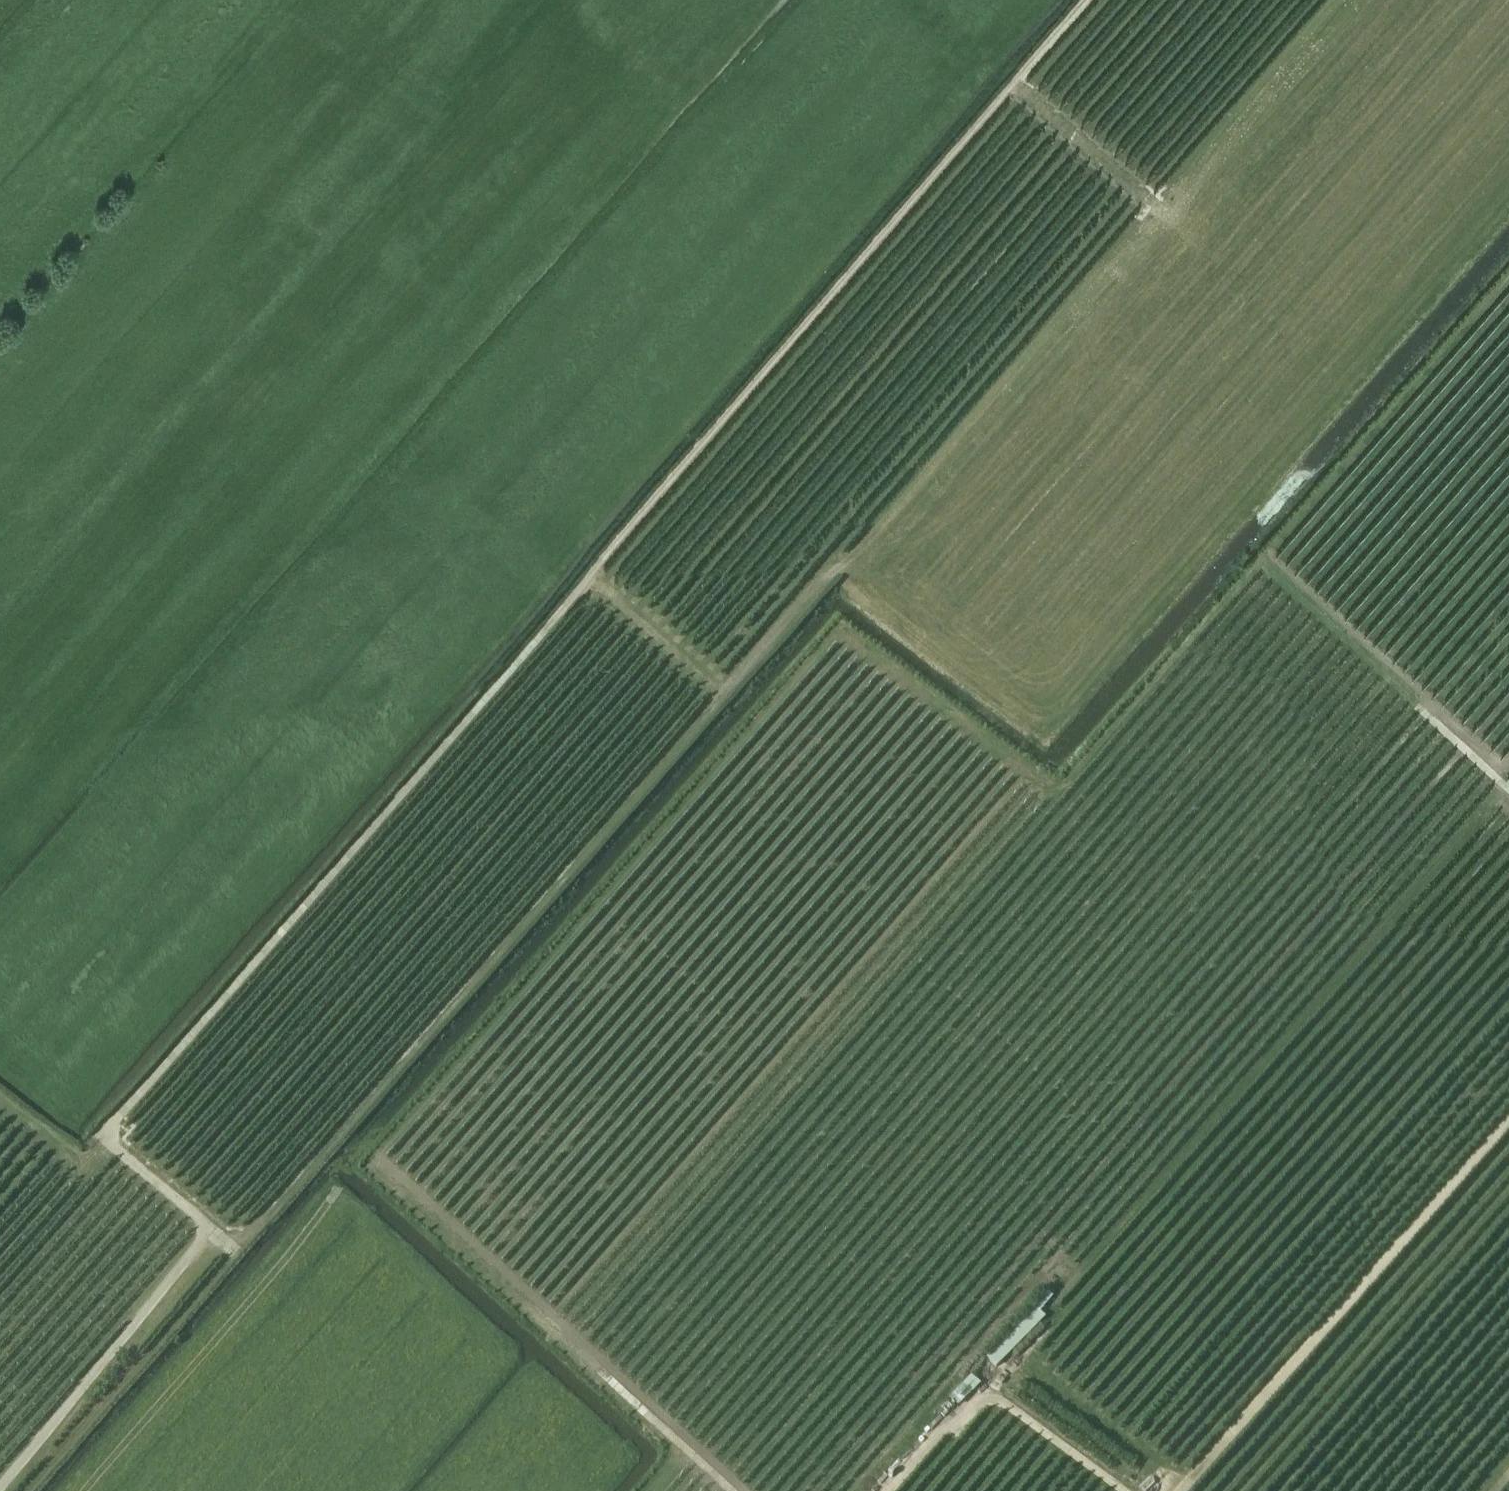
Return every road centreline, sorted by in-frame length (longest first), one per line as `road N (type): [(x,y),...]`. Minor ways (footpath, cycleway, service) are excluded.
road 1 (track): [(0,1485),(219,1216),(100,1114)]
road 2 (track): [(1182,1490),(1508,1114)]

